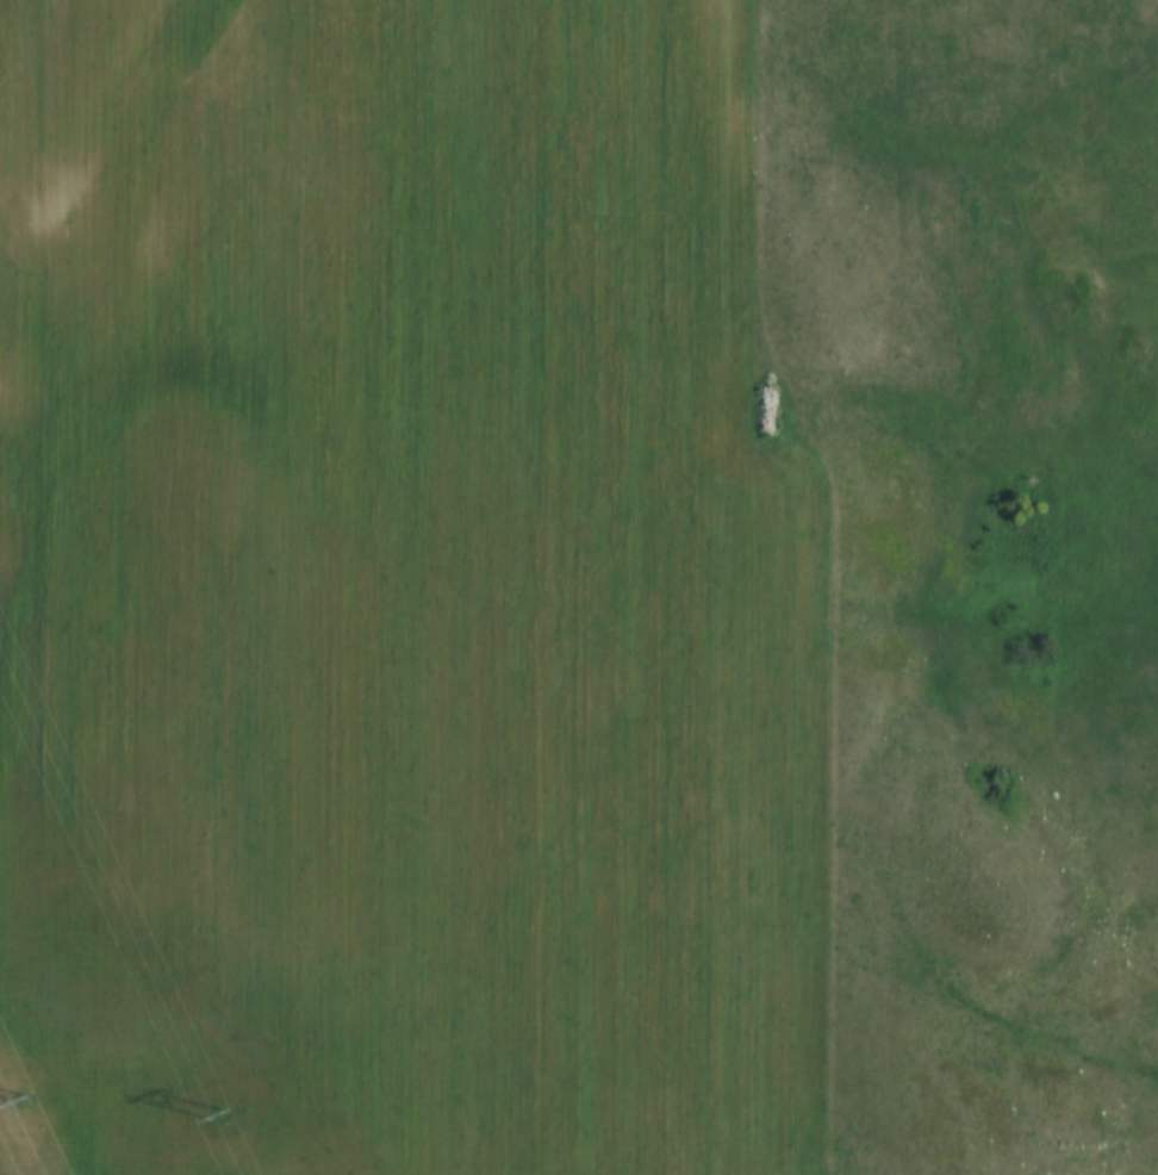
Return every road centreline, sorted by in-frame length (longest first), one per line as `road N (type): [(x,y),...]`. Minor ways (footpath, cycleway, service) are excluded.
road 1 (track): [(764,0),(771,265),(835,514)]

